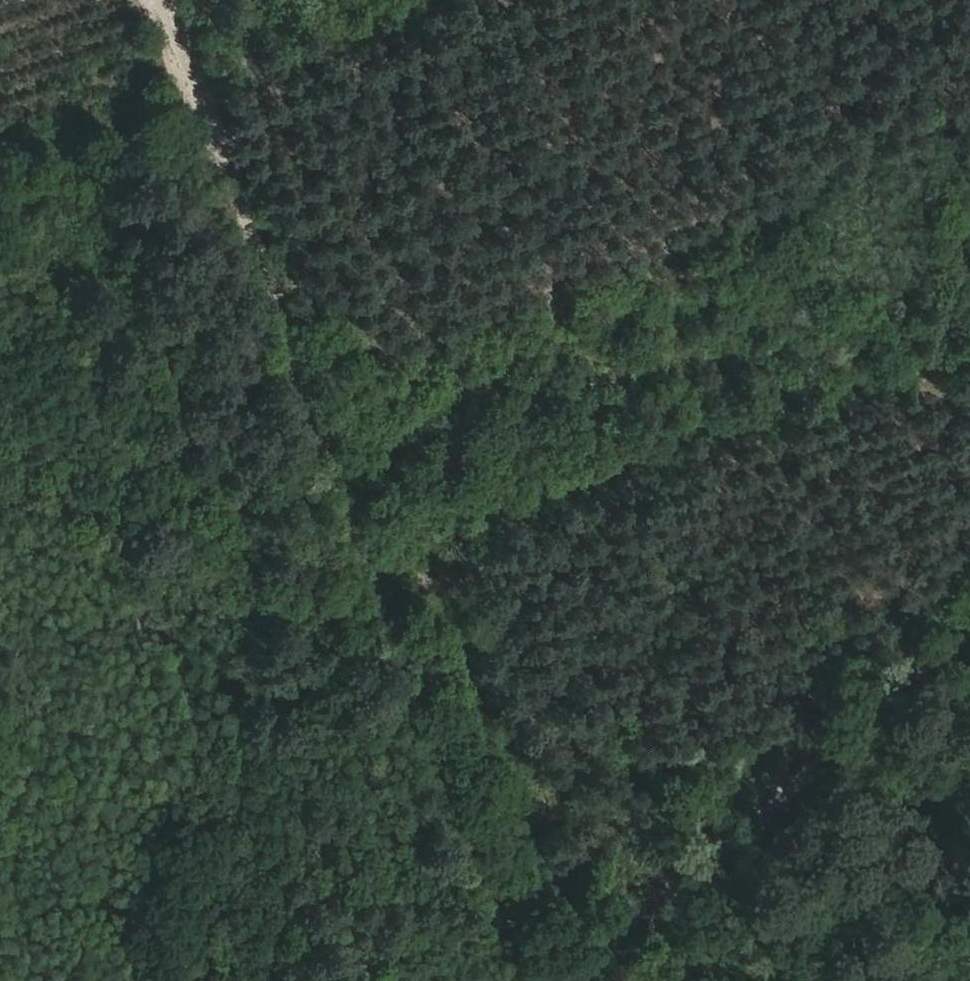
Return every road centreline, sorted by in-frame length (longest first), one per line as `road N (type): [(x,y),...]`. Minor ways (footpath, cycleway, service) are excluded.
road 1 (track): [(506,980),(380,633),(275,291),(159,0)]
road 2 (track): [(613,980),(969,636)]

